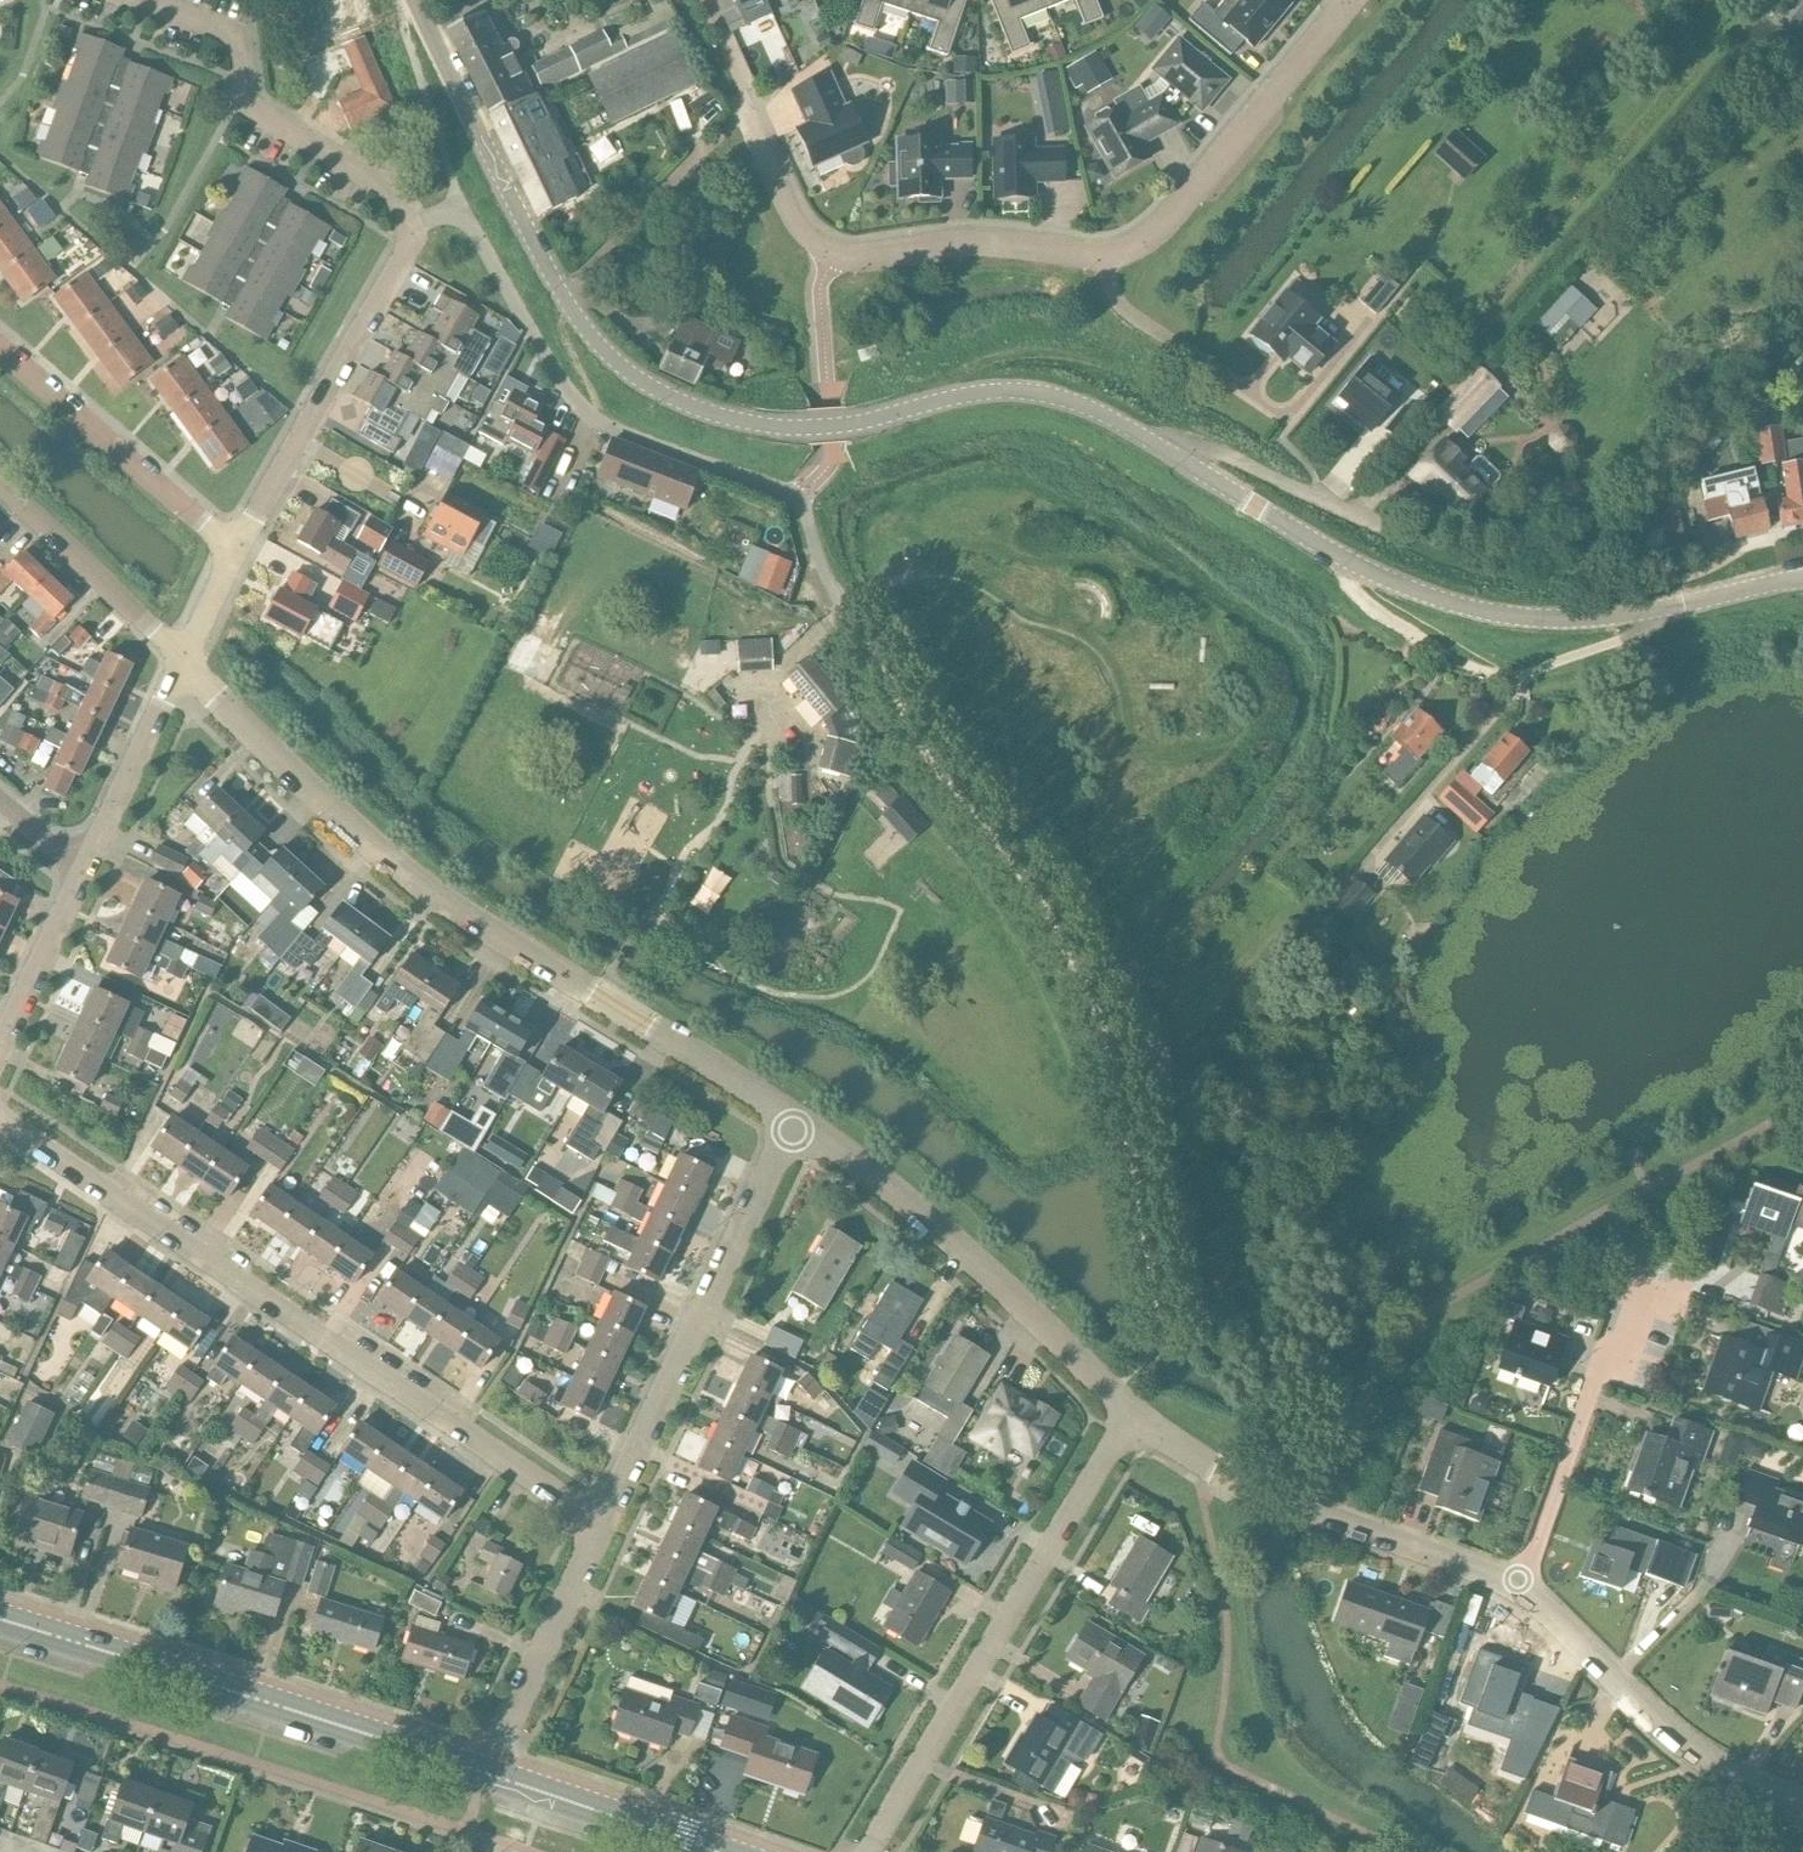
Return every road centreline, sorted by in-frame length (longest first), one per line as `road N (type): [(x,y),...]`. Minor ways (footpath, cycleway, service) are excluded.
road 1 (unclassified): [(1802,579),(1680,608),(1512,614),(1453,602),(1343,560),(1125,427),(1045,396),(960,396),(781,434),(707,416),(634,379),(573,315),(409,0)]
road 2 (residential): [(1345,0),(1169,219),(1133,250),(1103,257),(976,240),(863,263),(833,257),(805,239),(785,207),(746,109)]
road 3 (residential): [(794,1126),(623,1009),(415,883),(305,795),(175,667)]
road 4 (residential): [(408,228),(458,208),(585,417),(791,502),(843,616),(793,660),(771,701)]
road 5 (residential): [(600,1527),(0,1116)]
road 6 (tertiary): [(488,1773),(0,1622)]
road 7 (residential): [(866,1851),(1127,1412)]
road 8 (track): [(1680,608),(1498,686),(1323,883)]
road 9 (residential): [(600,1527),(794,1126)]
road 10 (residential): [(1127,1412),(941,1228),(794,1126)]
road 11 (residential): [(1519,1587),(1295,1510),(1168,1447),(1127,1412)]
road 12 (residential): [(145,0),(204,19),(230,41),(253,117),(391,185),(408,228)]
road 13 (residential): [(1802,1805),(1715,1775),(1519,1587)]
road 14 (residential): [(1519,1587),(1602,1363),(1656,1306)]
road 15 (residential): [(238,551),(0,345)]
road 16 (residential): [(488,1773),(600,1527)]
road 17 (residential): [(175,667),(0,493)]
road 18 (tertiary): [(714,1851),(488,1773)]
road 19 (residential): [(408,228),(411,245),(304,424)]
road 20 (residential): [(83,865),(175,667)]
road 21 (track): [(1343,560),(1357,600),(1498,686)]
road 22 (residential): [(0,1039),(83,865)]
road 23 (residential): [(238,551),(304,424)]
road 24 (residential): [(175,667),(238,551)]

